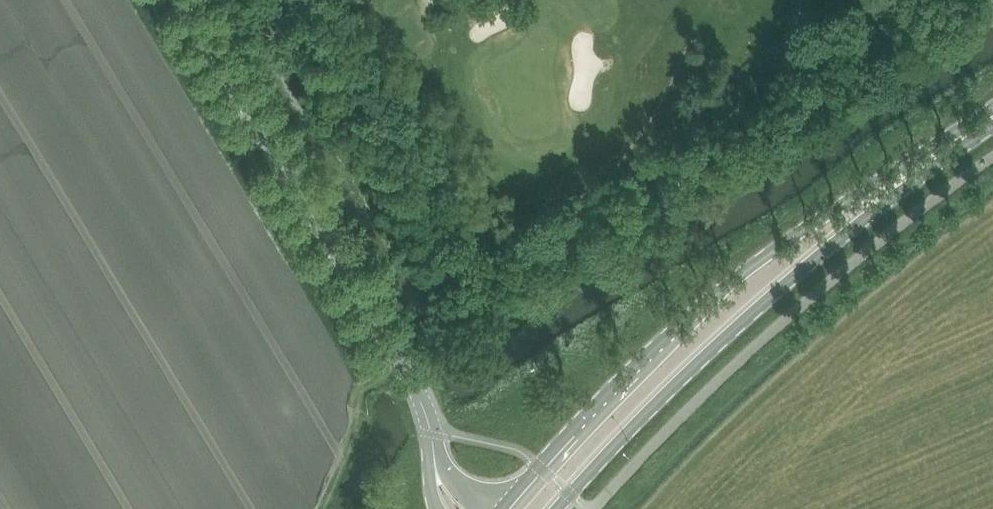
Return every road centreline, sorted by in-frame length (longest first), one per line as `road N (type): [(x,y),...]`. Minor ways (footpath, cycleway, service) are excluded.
road 1 (secondary): [(992,110),(731,281),(612,389),(501,508)]
road 2 (secondary): [(558,508),(759,307),(992,124)]
road 3 (tertiary): [(430,435),(417,392),(179,0)]

